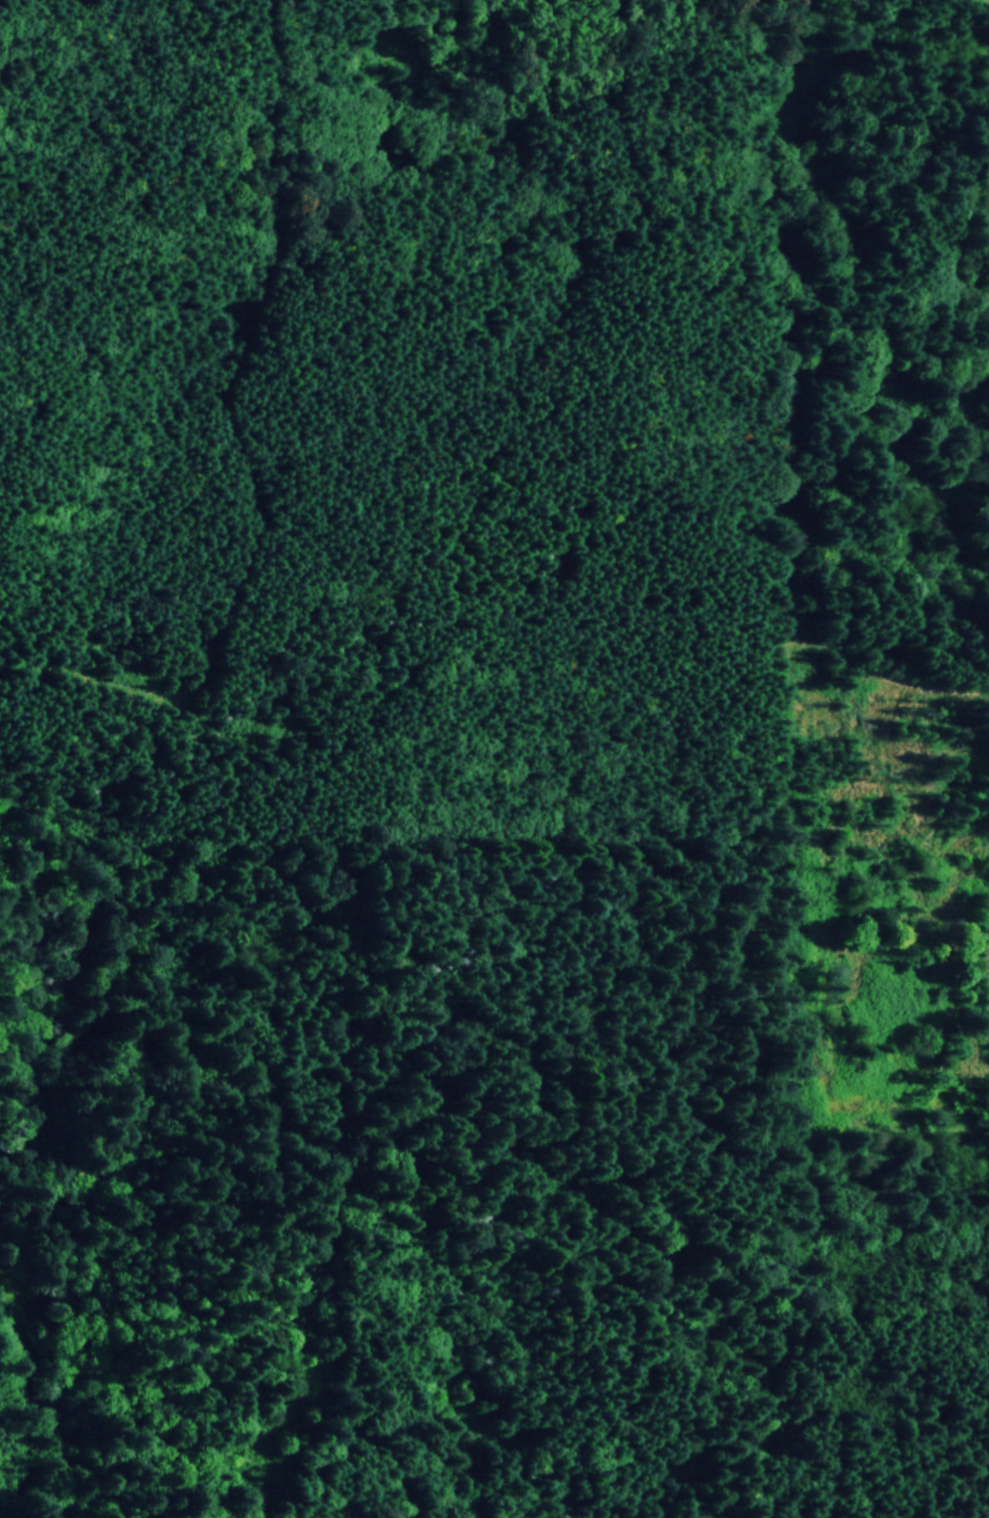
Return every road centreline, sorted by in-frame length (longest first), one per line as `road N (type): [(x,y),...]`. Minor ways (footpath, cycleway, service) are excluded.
road 1 (track): [(765,1339),(636,1244),(358,945),(263,865),(70,830),(16,834),(0,860)]

